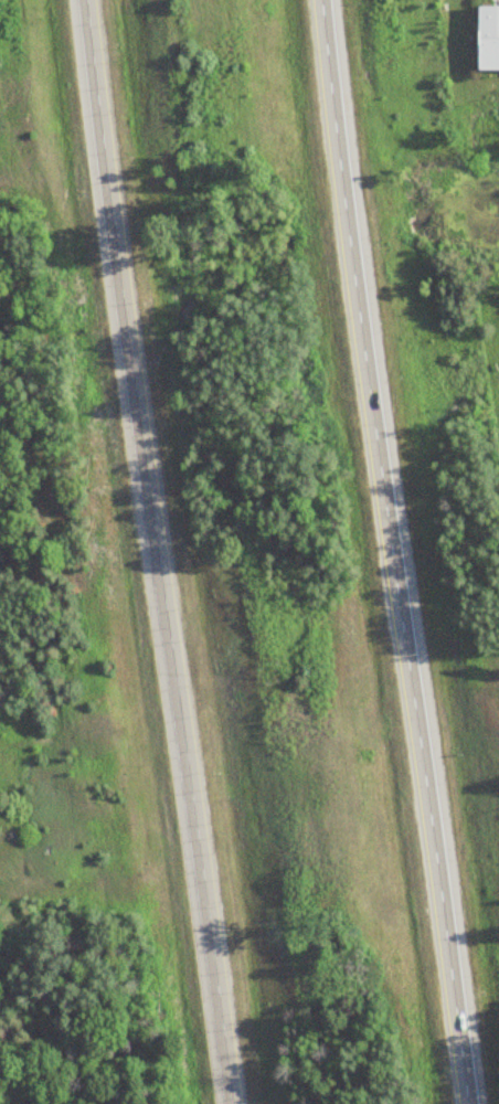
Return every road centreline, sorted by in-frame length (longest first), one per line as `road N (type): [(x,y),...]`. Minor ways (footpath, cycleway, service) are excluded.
road 1 (motorway): [(466,1103),(316,0)]
road 2 (motorway): [(88,0),(121,341),(228,1103)]

